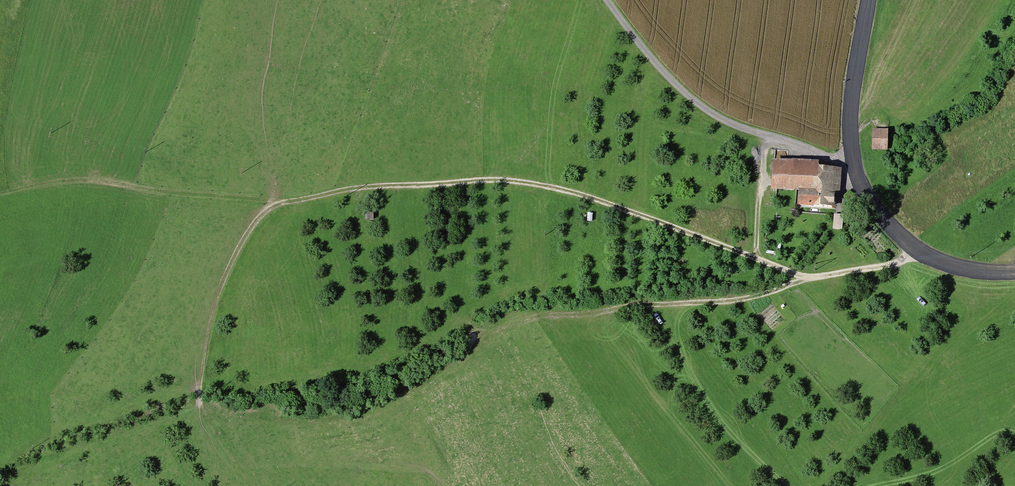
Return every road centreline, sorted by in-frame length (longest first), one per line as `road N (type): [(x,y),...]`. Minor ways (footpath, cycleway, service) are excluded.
road 1 (track): [(282,204),(380,187),(506,181),(592,199),(807,278)]
road 2 (track): [(807,278),(727,302),(512,322),(442,378)]
road 3 (secondary): [(1014,272),(963,270),(916,252),(859,187),(849,118),(867,0)]
road 4 (track): [(605,0),(649,60),(712,115),(851,161)]
road 5 (track): [(0,194),(96,183),(282,204)]
road 6 (track): [(197,408),(223,278),(249,228),(282,204)]
road 7 (track): [(474,181),(480,143),(474,67),(505,0)]
road 8 (track): [(755,258),(763,137)]

